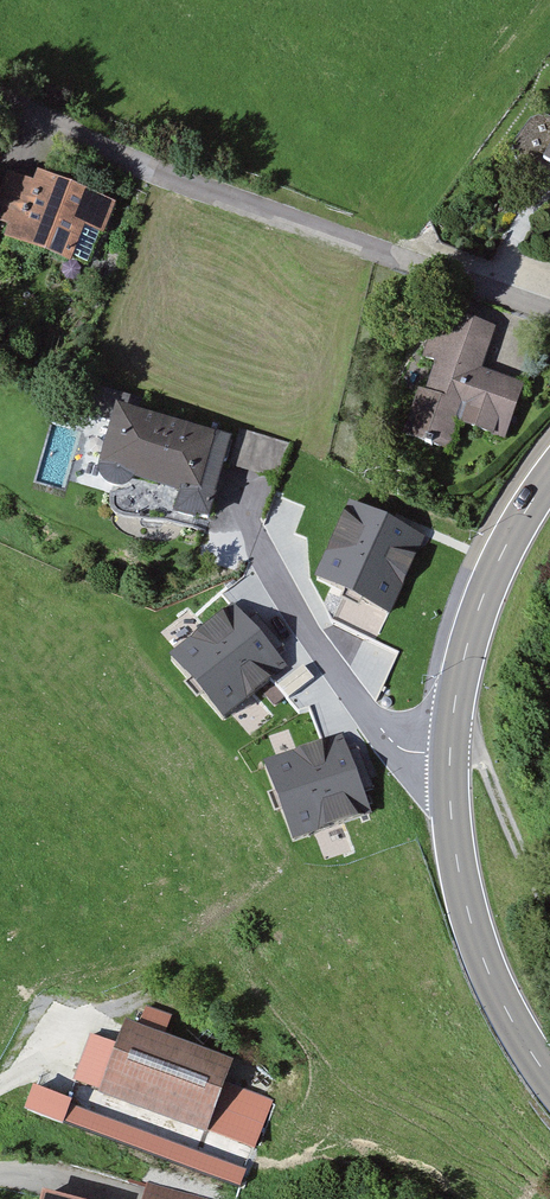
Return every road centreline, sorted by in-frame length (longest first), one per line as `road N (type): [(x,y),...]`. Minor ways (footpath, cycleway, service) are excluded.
road 1 (residential): [(549,313),(189,186),(0,97)]
road 2 (tertiary): [(549,1077),(474,934),(451,835),(449,754)]
road 3 (residential): [(449,754),(403,750),(383,733),(306,633),(241,514)]
road 4 (tertiary): [(449,754),(467,644),(486,589),(549,475)]
road 5 (track): [(549,913),(455,705)]

